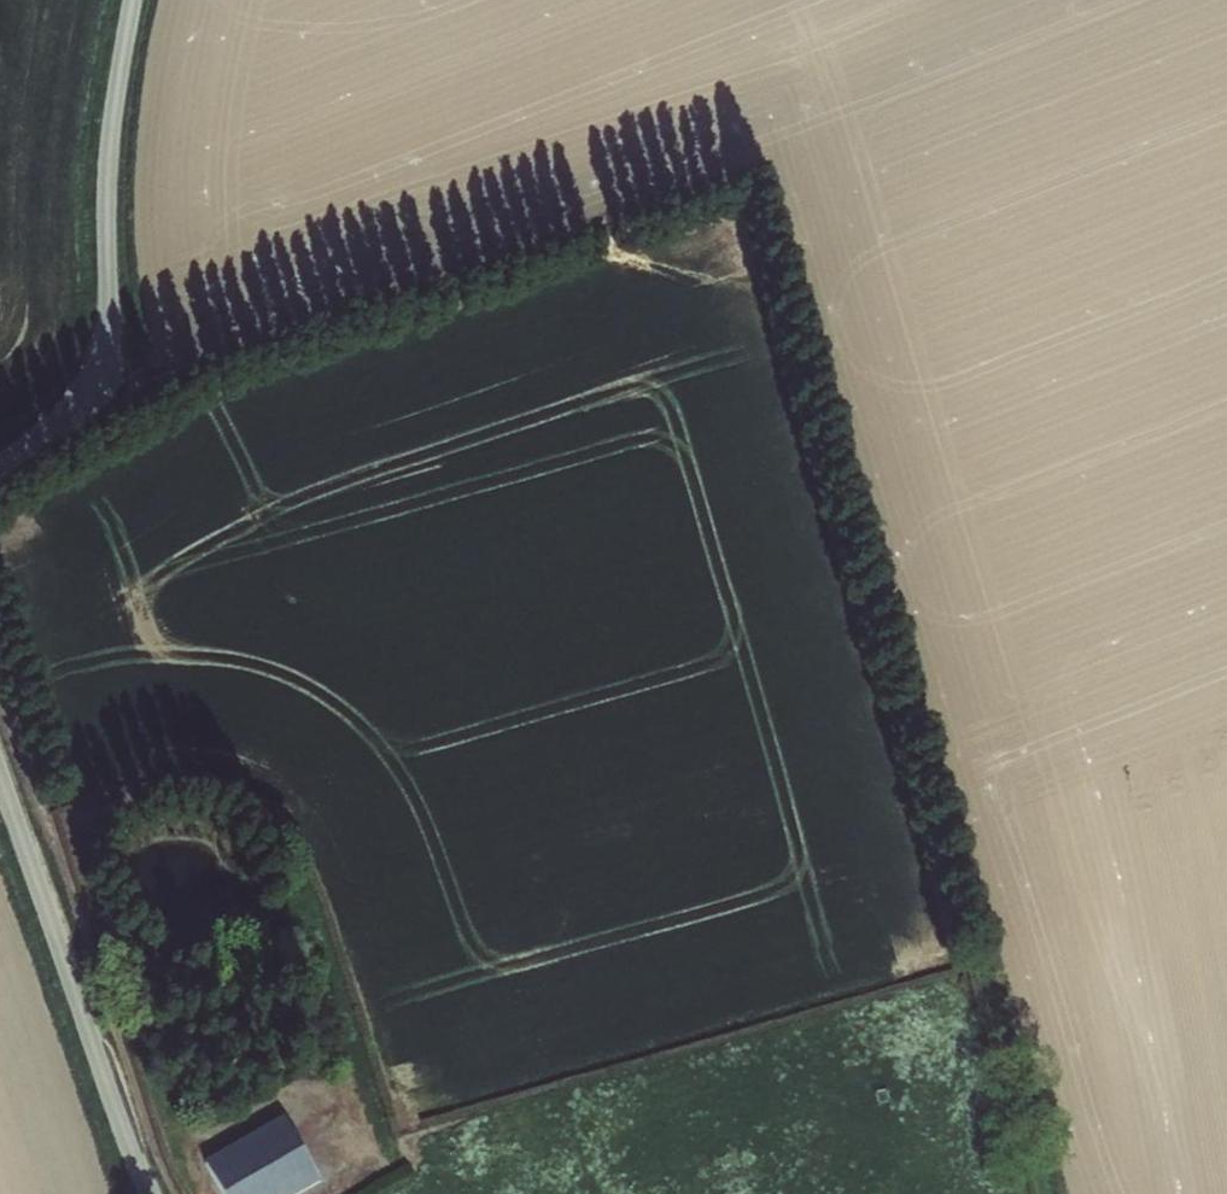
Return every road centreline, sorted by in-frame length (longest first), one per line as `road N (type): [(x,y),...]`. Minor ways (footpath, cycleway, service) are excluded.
road 1 (tertiary): [(0,463),(72,413),(106,358),(108,160),(133,0)]
road 2 (tertiary): [(149,1193),(0,775)]

